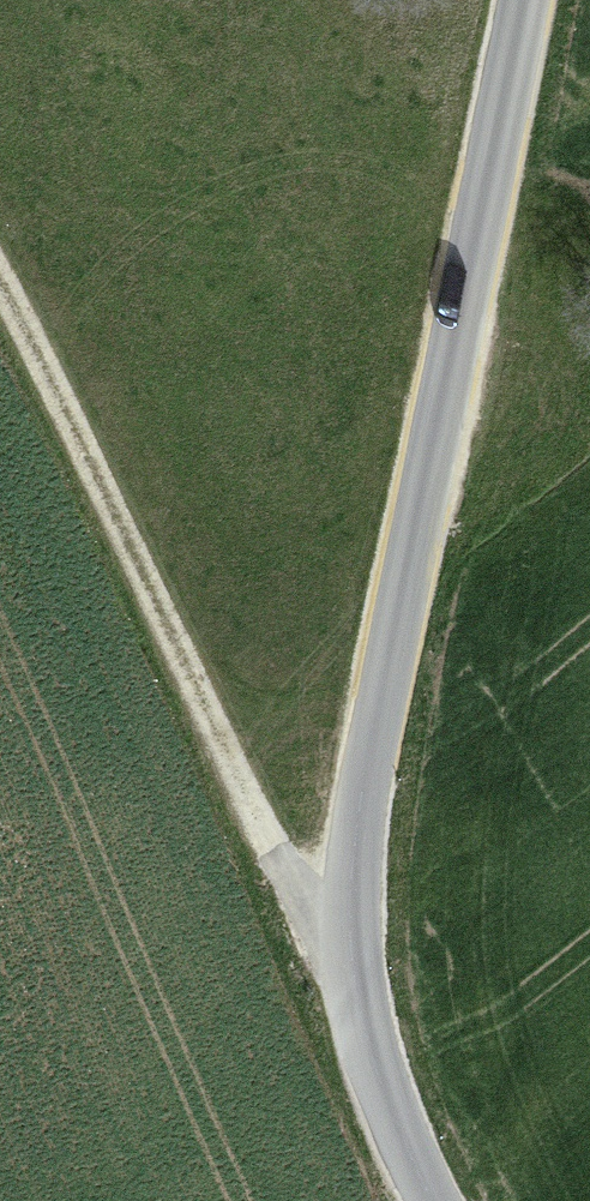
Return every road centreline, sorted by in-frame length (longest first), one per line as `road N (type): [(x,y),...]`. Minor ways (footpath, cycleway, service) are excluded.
road 1 (unclassified): [(427,1200),(390,1132),(358,1035),(344,953),(345,861),(516,0)]
road 2 (track): [(344,953),(298,903),(0,297)]

